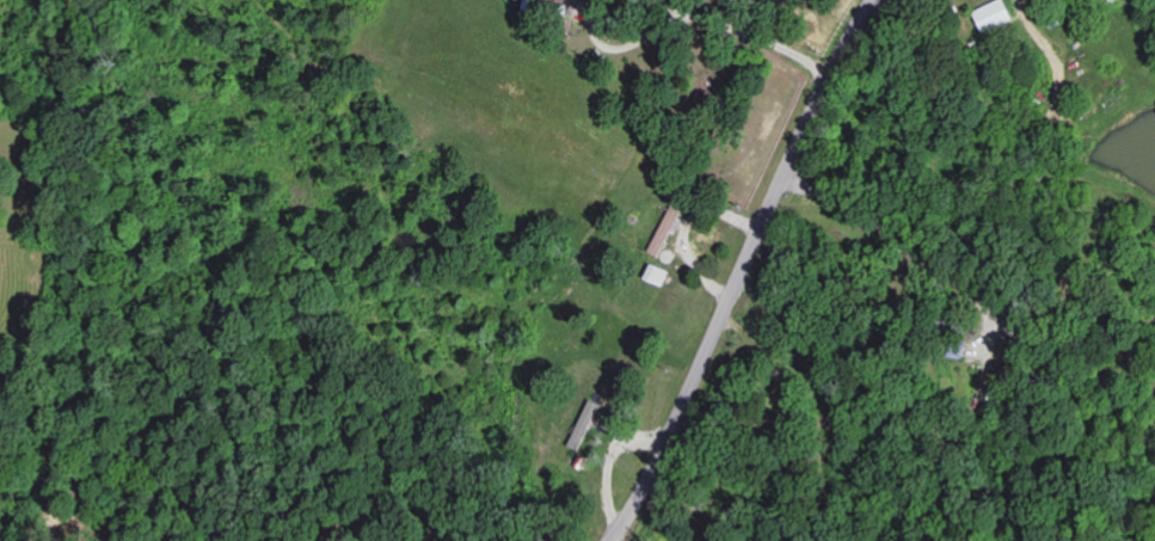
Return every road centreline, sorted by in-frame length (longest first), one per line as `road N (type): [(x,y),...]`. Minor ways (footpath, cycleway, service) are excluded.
road 1 (residential): [(613,540),(659,461),(795,152),(874,0)]

